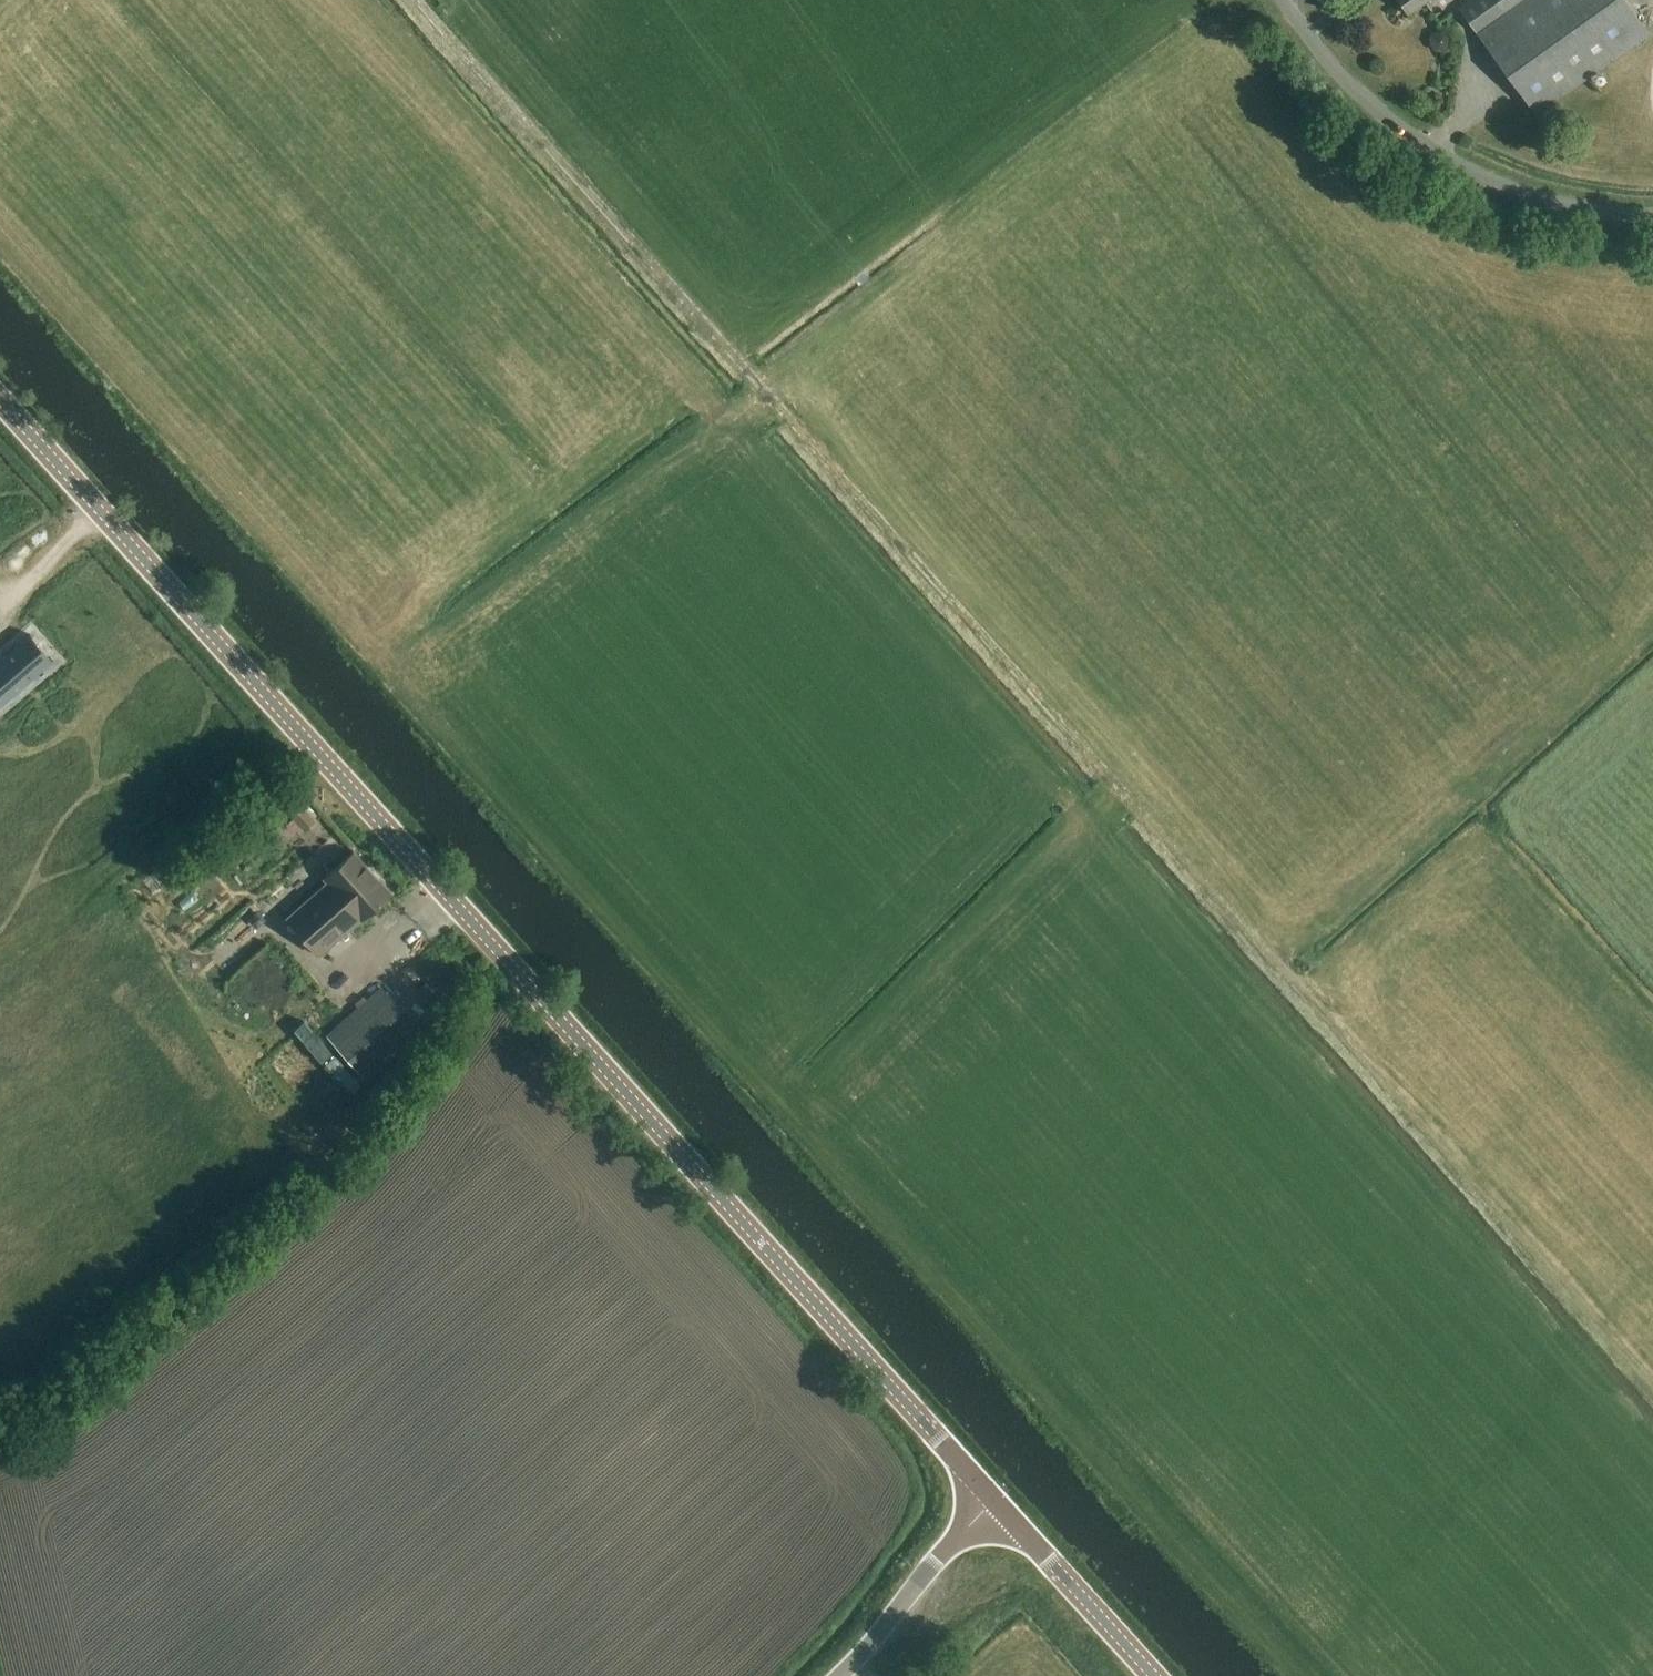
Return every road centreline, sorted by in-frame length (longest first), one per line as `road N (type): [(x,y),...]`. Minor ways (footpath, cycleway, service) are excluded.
road 1 (tertiary): [(995,1501),(0,401)]
road 2 (unclassified): [(1652,214),(1551,201),(1452,161),(1339,74),(1281,0)]
road 3 (tertiary): [(1153,1675),(995,1501)]
road 4 (unclassified): [(839,1675),(995,1501)]

